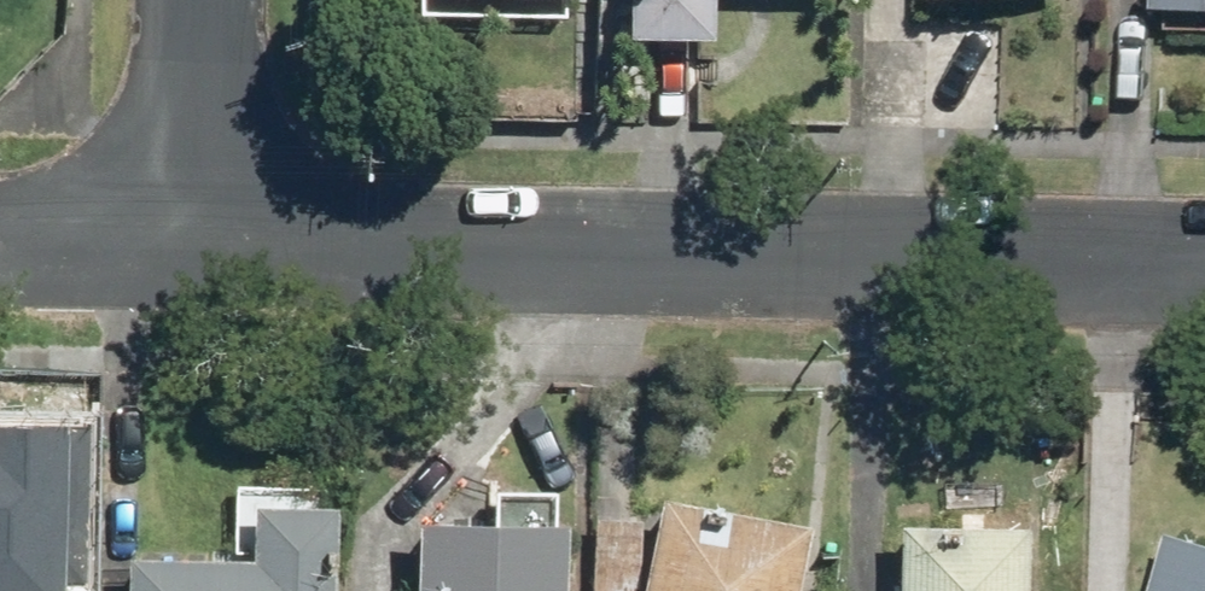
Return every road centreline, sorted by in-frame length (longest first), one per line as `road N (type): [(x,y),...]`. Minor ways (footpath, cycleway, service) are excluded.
road 1 (residential): [(1204,260),(199,242)]
road 2 (residential): [(204,0),(199,242)]
road 3 (residential): [(199,242),(0,240)]

